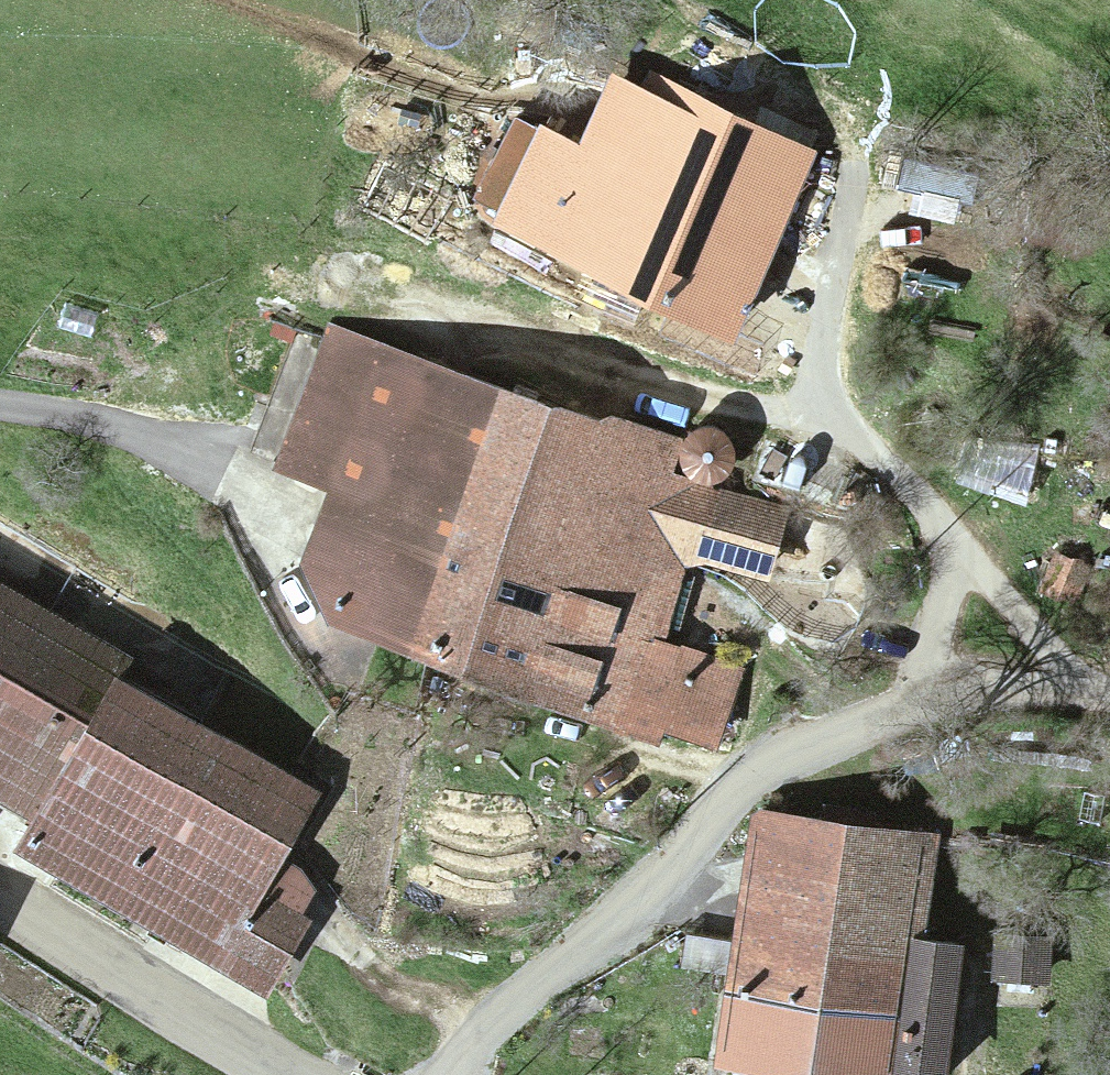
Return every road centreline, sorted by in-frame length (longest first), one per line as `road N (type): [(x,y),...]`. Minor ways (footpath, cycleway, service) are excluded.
road 1 (unclassified): [(1109,698),(1026,686),(955,692),(817,745),(753,787),(674,872),(505,1015),(453,1074)]
road 2 (track): [(858,444),(816,424),(387,298)]
road 3 (tertiary): [(0,893),(303,1074)]
road 4 (track): [(1049,687),(983,622),(922,500),(858,444)]
road 5 (track): [(858,444),(833,398),(825,341),(863,154)]
road 6 (track): [(0,410),(93,425),(227,462)]
road 7 (track): [(917,702),(951,555)]

